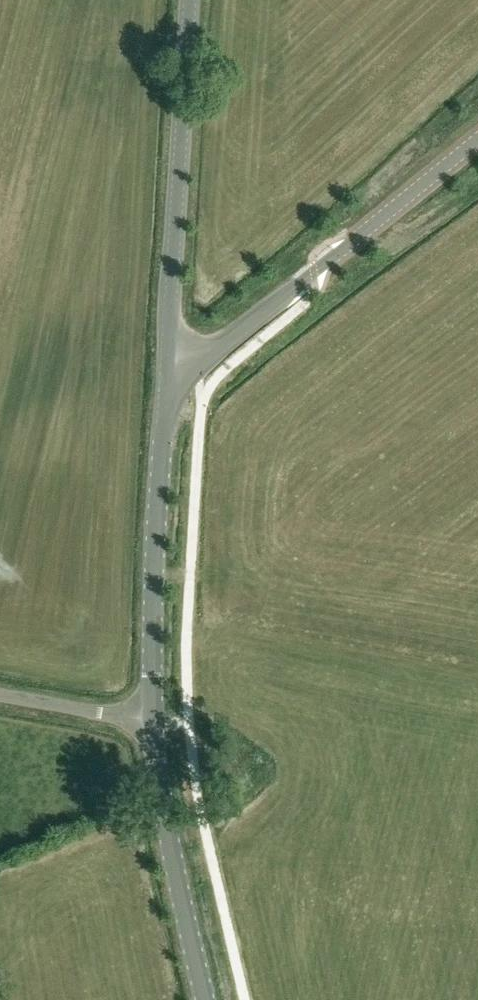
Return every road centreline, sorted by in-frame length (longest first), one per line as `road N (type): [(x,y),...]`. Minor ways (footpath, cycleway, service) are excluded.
road 1 (unclassified): [(166,364),(204,359),(222,345),(477,136)]
road 2 (tertiary): [(166,364),(189,0)]
road 3 (tertiary): [(152,721),(166,364)]
road 4 (tertiary): [(205,999),(167,838),(152,721)]
road 5 (unclassified): [(152,721),(0,696)]

